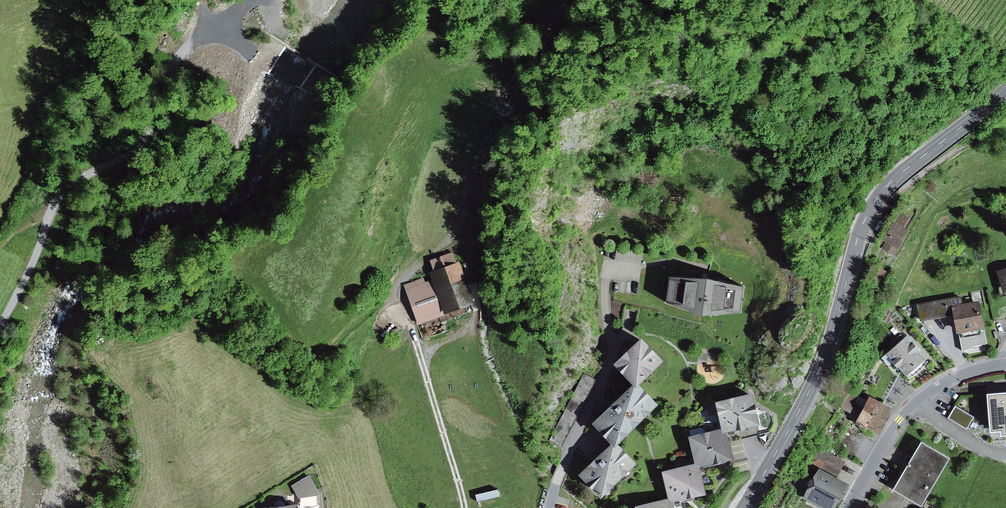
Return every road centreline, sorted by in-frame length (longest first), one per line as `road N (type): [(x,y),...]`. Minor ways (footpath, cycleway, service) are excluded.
road 1 (secondary): [(744,507),(809,392),(876,200),(1005,90)]
road 2 (track): [(0,328),(55,200),(83,171),(133,150),(154,119),(157,80),(251,0)]
road 3 (unclassified): [(847,507),(918,401),(994,365)]
road 4 (track): [(464,507),(412,326)]
road 5 (residential): [(614,350),(550,507)]
road 6 (track): [(864,222),(948,155),(1005,135)]

